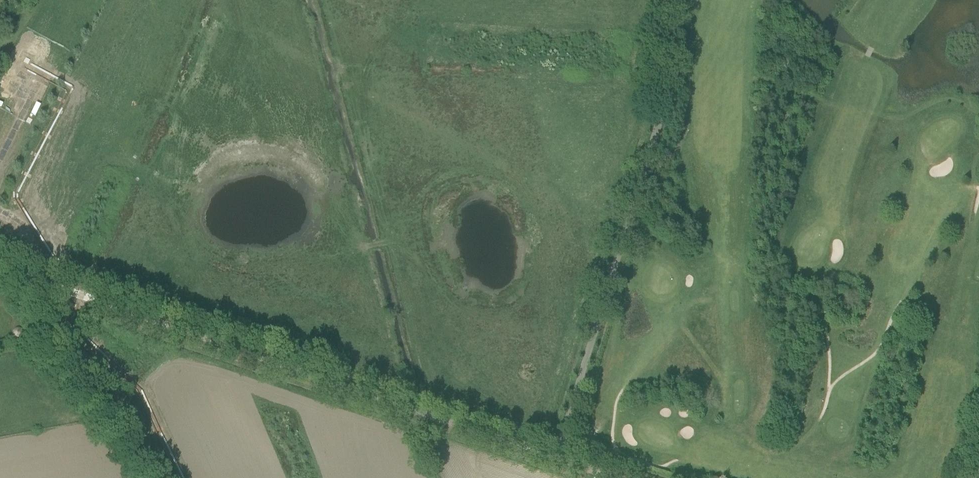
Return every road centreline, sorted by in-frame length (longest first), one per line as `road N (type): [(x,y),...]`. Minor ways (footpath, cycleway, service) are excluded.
road 1 (residential): [(616,477),(557,458),(663,102),(670,0)]
road 2 (track): [(166,477),(110,380),(12,274)]

